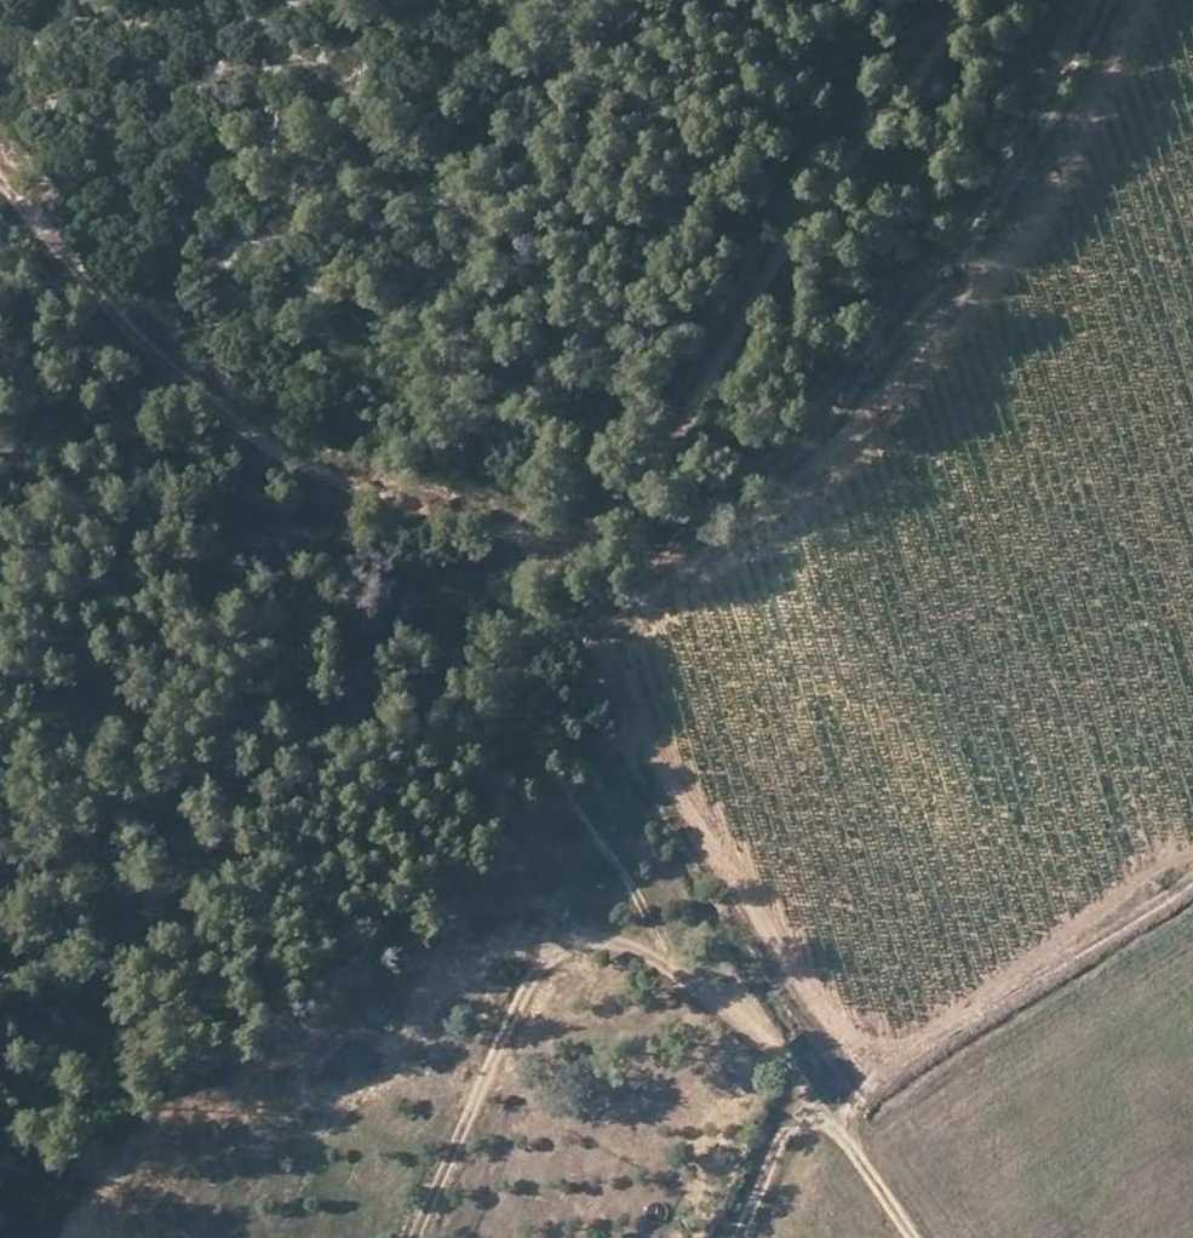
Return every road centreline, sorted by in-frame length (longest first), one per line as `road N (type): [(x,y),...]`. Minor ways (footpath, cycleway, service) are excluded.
road 1 (track): [(0,170),(88,281),(196,392),(321,481),(537,540),(598,534),(649,499),(784,263),(804,191),(904,89),(960,0)]
road 2 (track): [(824,1119),(908,1237)]

